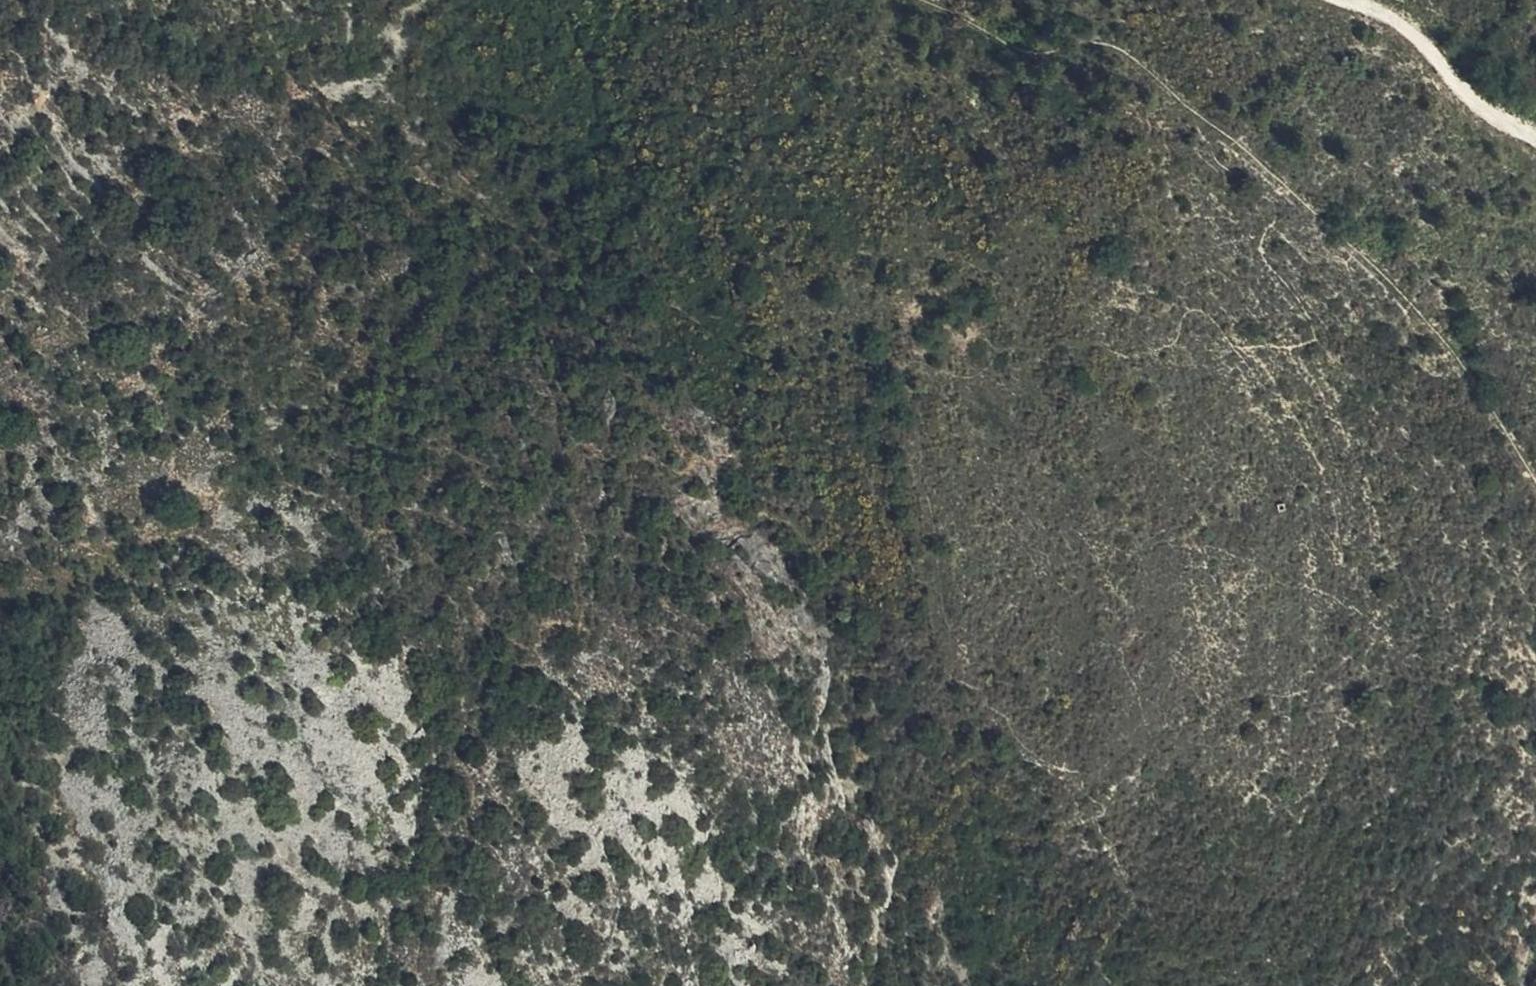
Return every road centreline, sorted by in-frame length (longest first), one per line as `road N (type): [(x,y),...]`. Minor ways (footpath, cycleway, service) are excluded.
road 1 (track): [(1535,133),(1484,114),(1429,52),(1378,11),(1344,0)]

